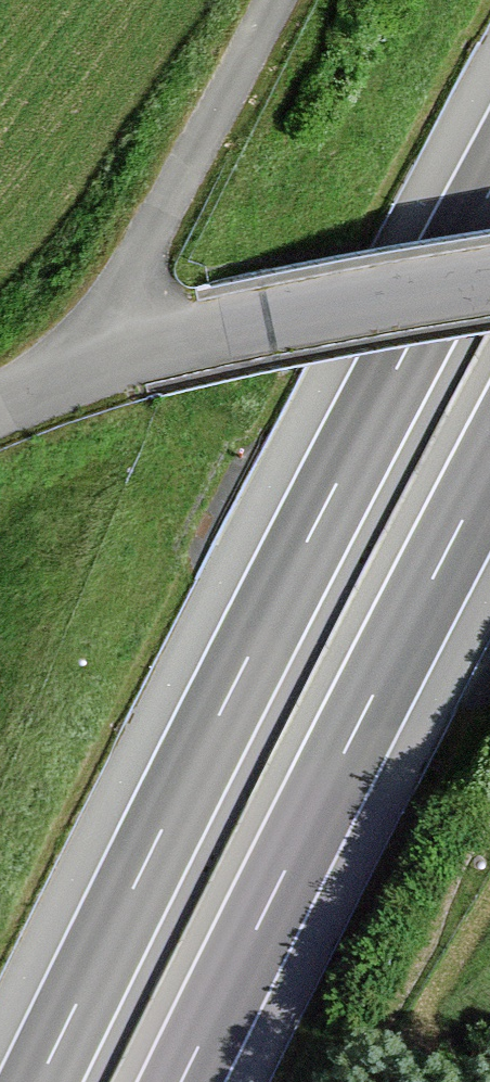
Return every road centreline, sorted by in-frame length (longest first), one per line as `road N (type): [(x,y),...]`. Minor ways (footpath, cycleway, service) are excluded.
road 1 (motorway): [(489,192),(39,1081)]
road 2 (motorway): [(182,1081),(489,468)]
road 3 (unclassified): [(0,408),(102,362),(267,319),(489,283)]
road 4 (track): [(102,362),(144,247),(273,0)]

